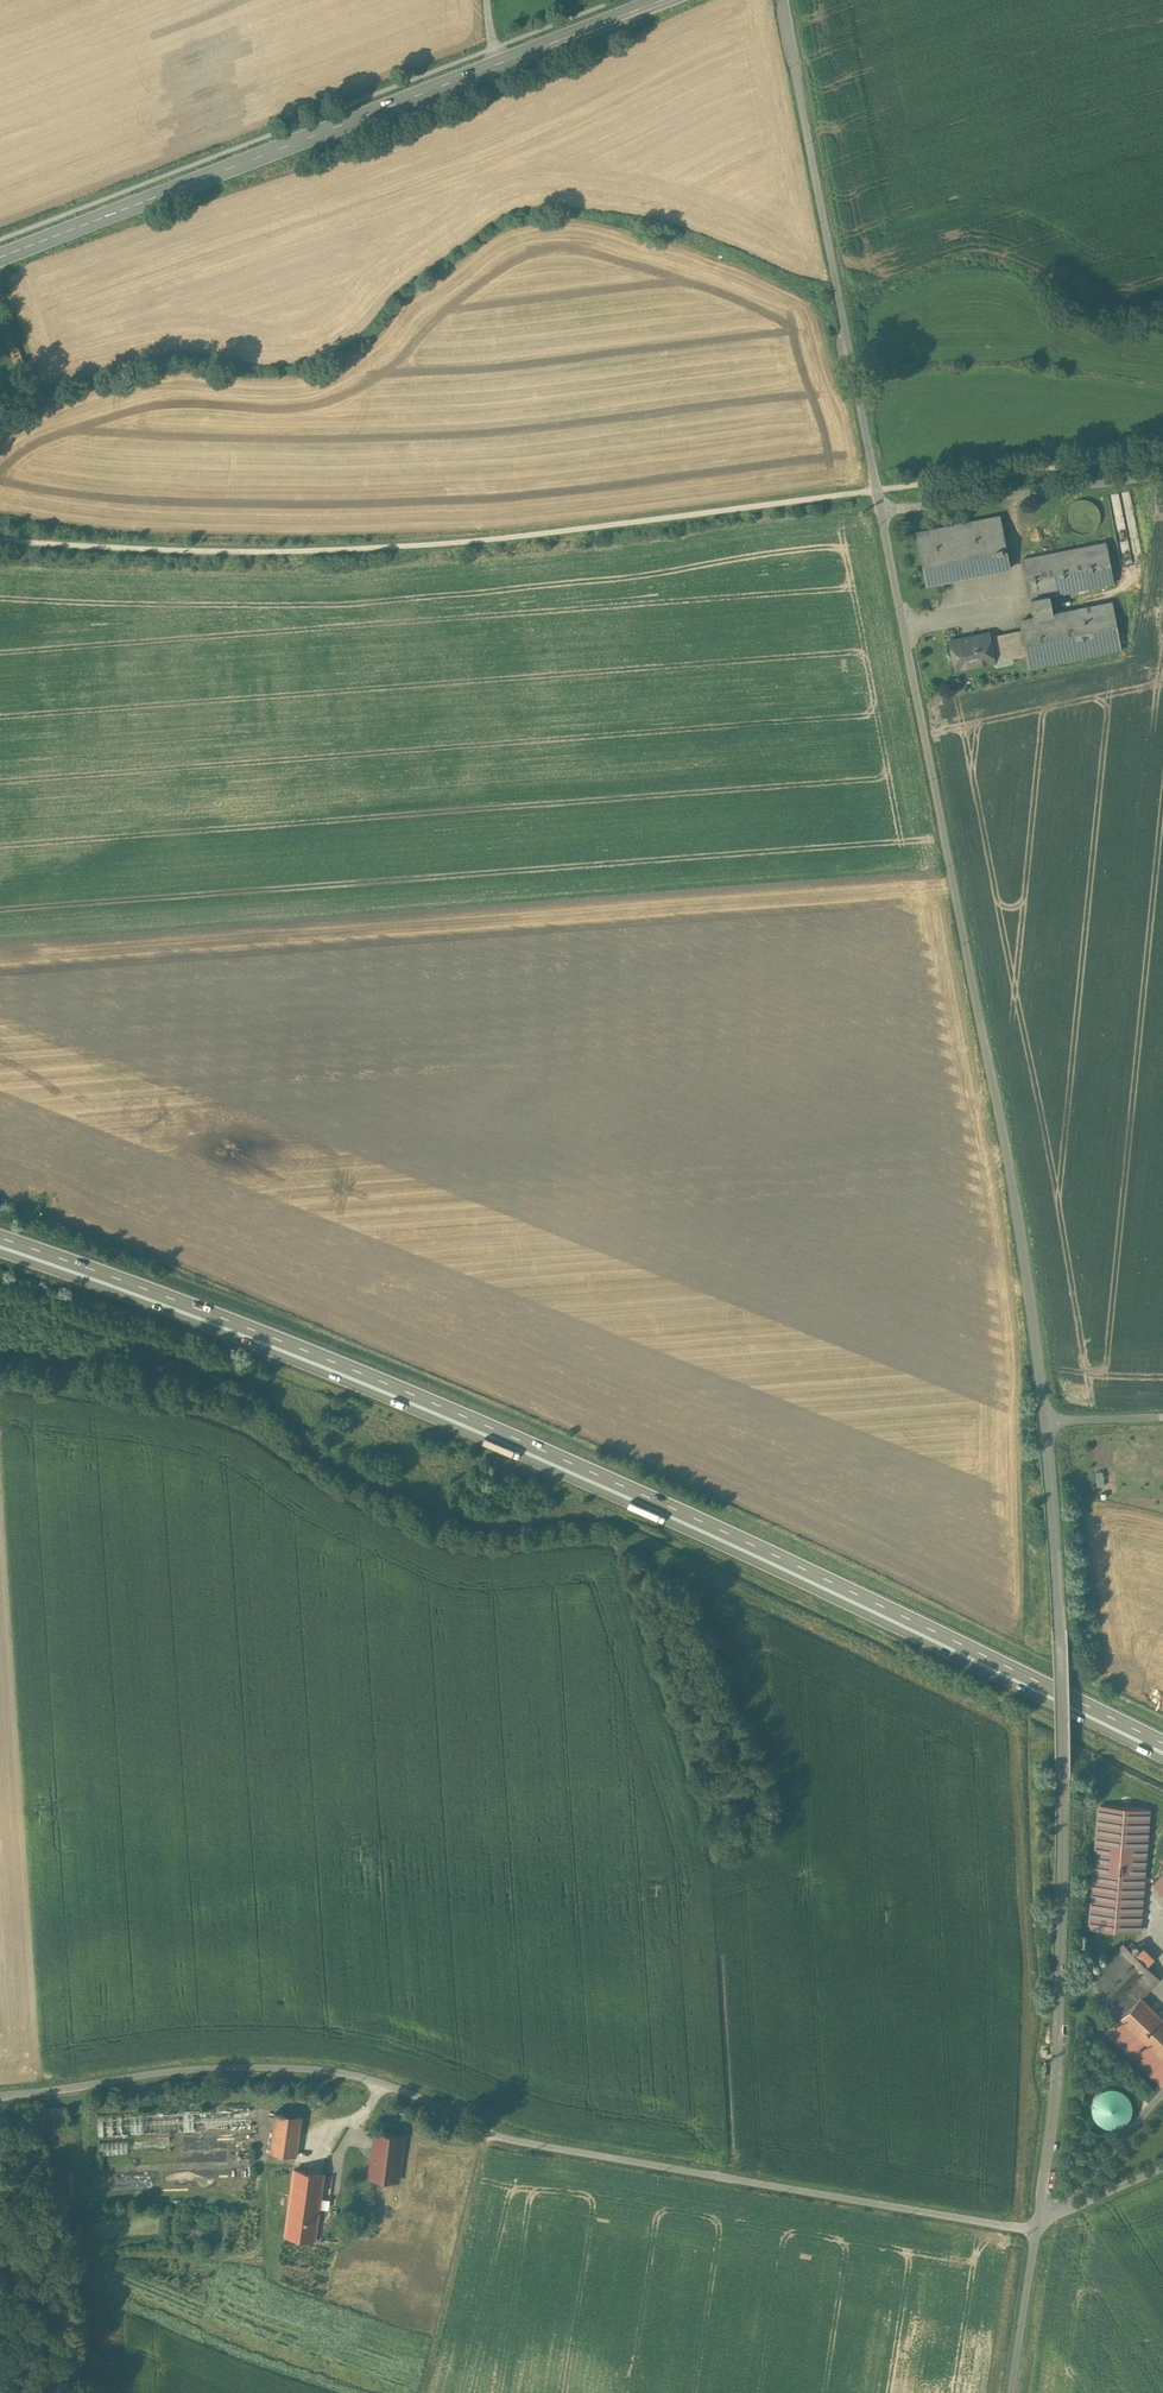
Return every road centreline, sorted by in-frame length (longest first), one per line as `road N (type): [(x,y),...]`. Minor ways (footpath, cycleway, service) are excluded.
road 1 (trunk): [(0,1250),(310,1365),(669,1522),(1162,1759)]
road 2 (trunk): [(1162,1743),(673,1508),(316,1351),(0,1235)]
road 3 (unclassified): [(1035,2230),(530,2145),(343,2076),(226,2071),(0,2096)]
road 4 (unclassified): [(1046,1417),(1014,1198),(881,511)]
road 5 (unclassified): [(1035,2230),(1057,2083),(1062,1774),(1046,1417)]
road 6 (secondary): [(0,256),(658,0)]
road 7 (unclassified): [(881,511),(781,0)]
road 8 (unclassified): [(881,511),(1162,476)]
road 9 (unclassified): [(1011,2392),(1035,2230)]

